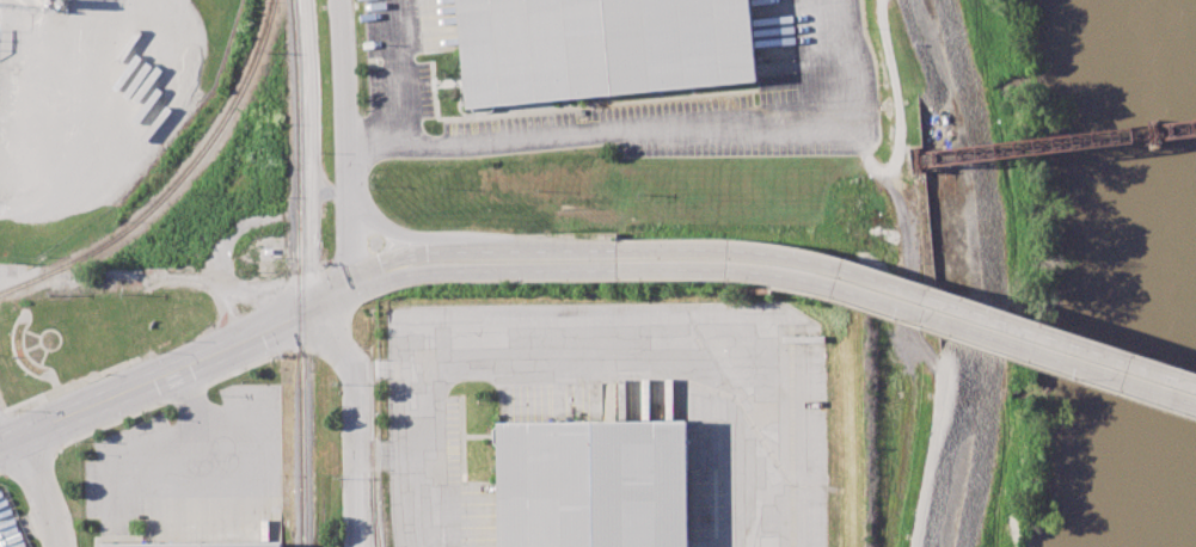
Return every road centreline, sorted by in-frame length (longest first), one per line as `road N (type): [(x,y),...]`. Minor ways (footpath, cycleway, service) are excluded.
road 1 (secondary): [(1195,382),(850,268),(772,252),(615,250)]
road 2 (secondary): [(618,270),(747,270),(846,290),(1195,405)]
road 3 (secondary): [(0,446),(309,309),(358,277)]
road 4 (residential): [(358,277),(339,0)]
road 5 (secondary): [(615,250),(407,254),(358,277)]
road 6 (secondary): [(358,277),(618,270)]
road 7 (residential): [(569,251),(386,231),(367,216),(349,184)]
road 8 (residential): [(881,0),(901,124),(889,171),(870,170),(866,159)]
road 9 (residential): [(82,278),(195,278),(226,301),(247,338)]
road 10 (track): [(962,394),(933,546)]

